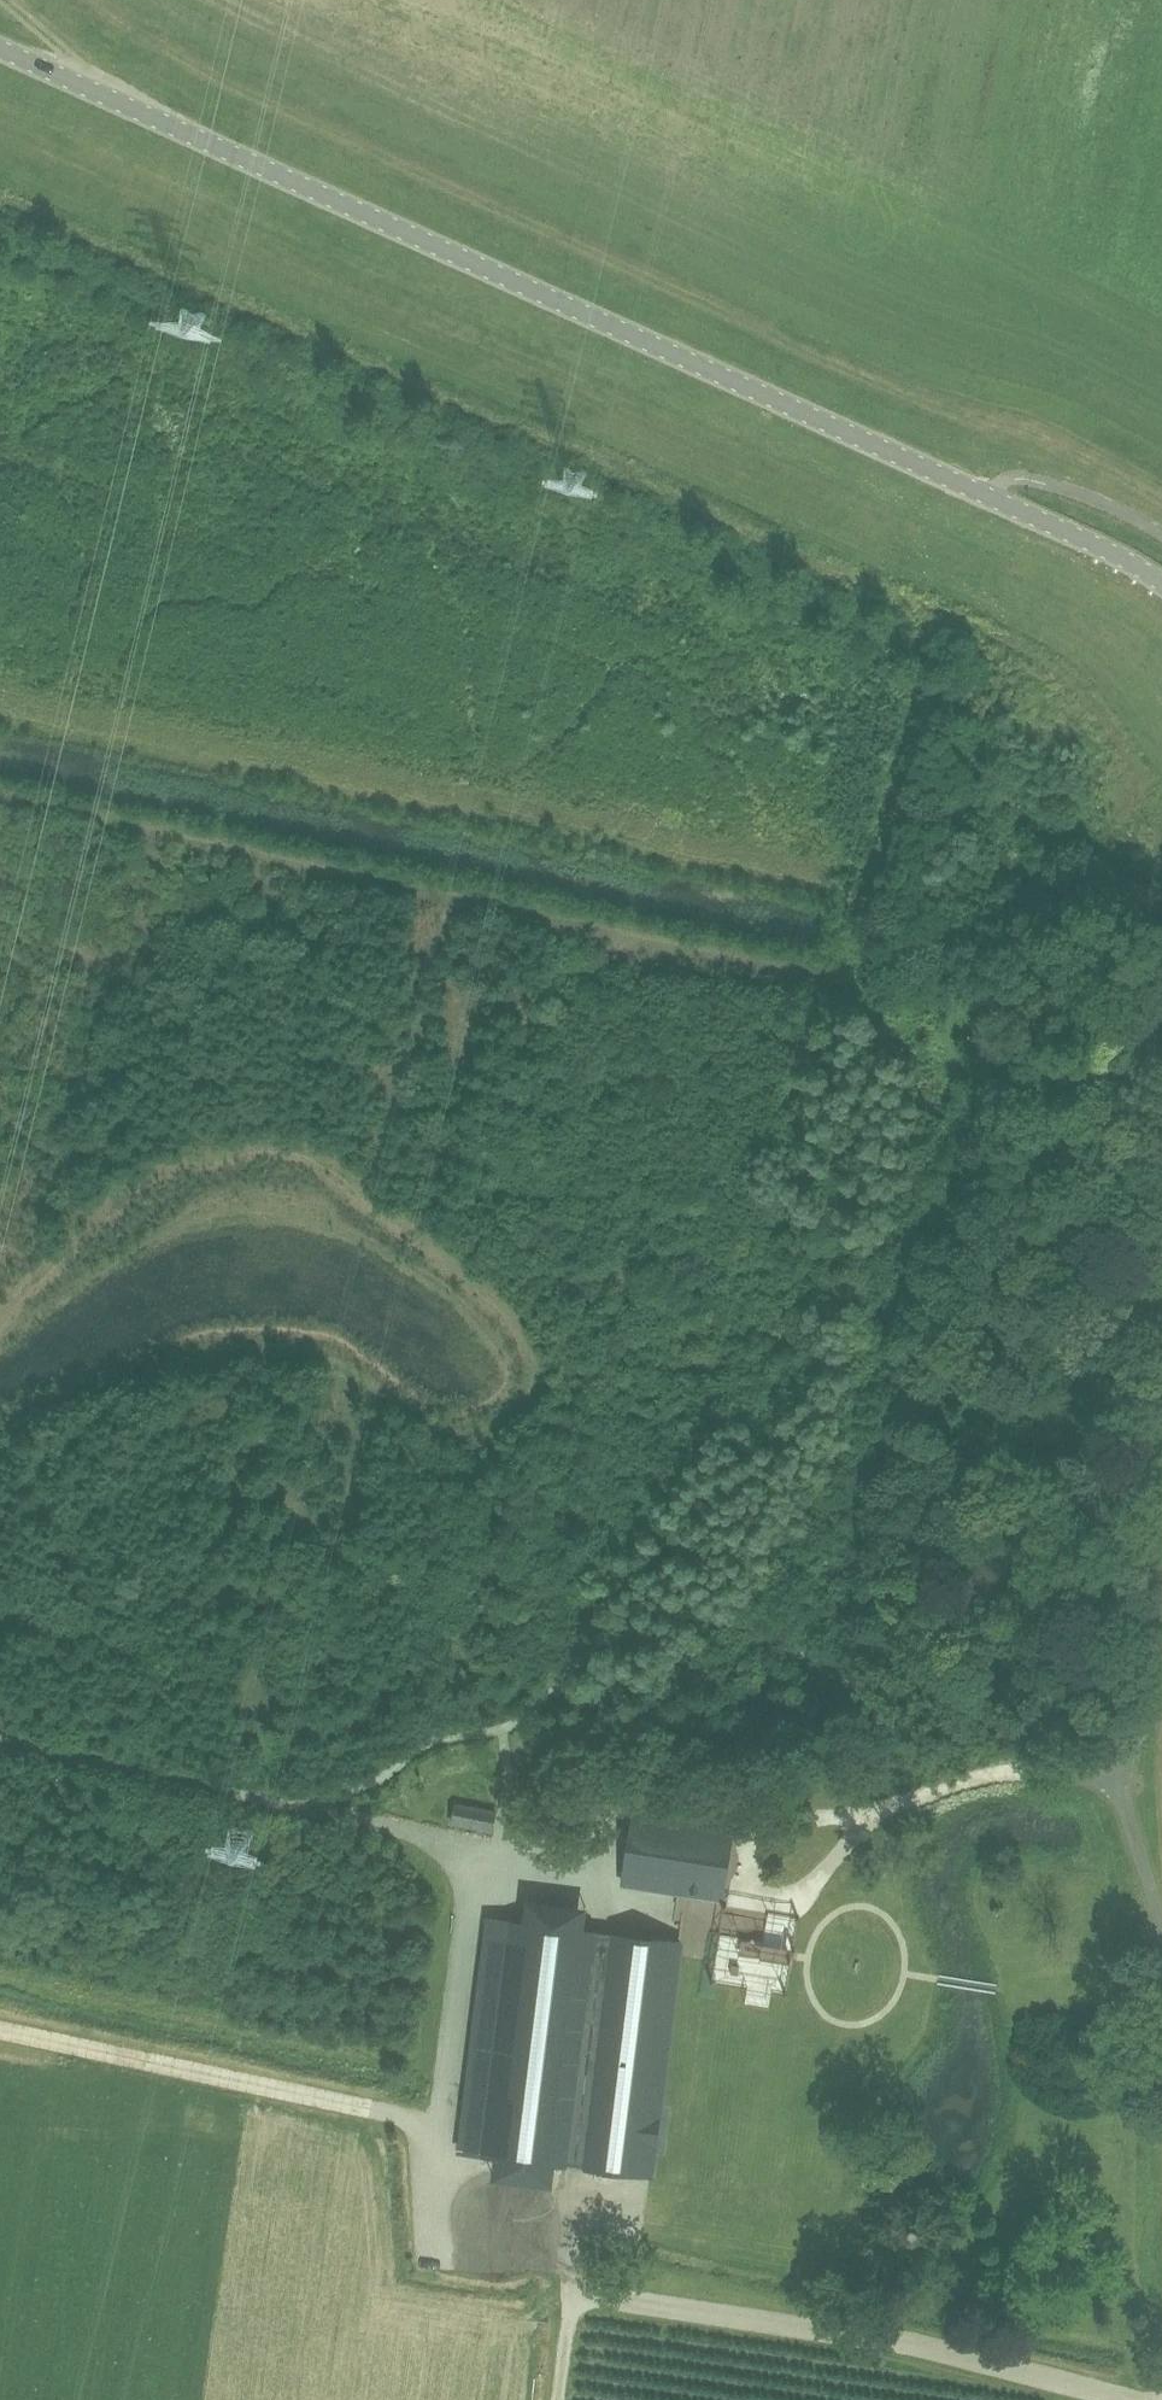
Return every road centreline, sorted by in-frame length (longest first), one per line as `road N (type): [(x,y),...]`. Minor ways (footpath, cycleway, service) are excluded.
road 1 (tertiary): [(1161,585),(988,496),(0,48)]
road 2 (residential): [(1161,1920),(1118,1777),(1161,1612)]

